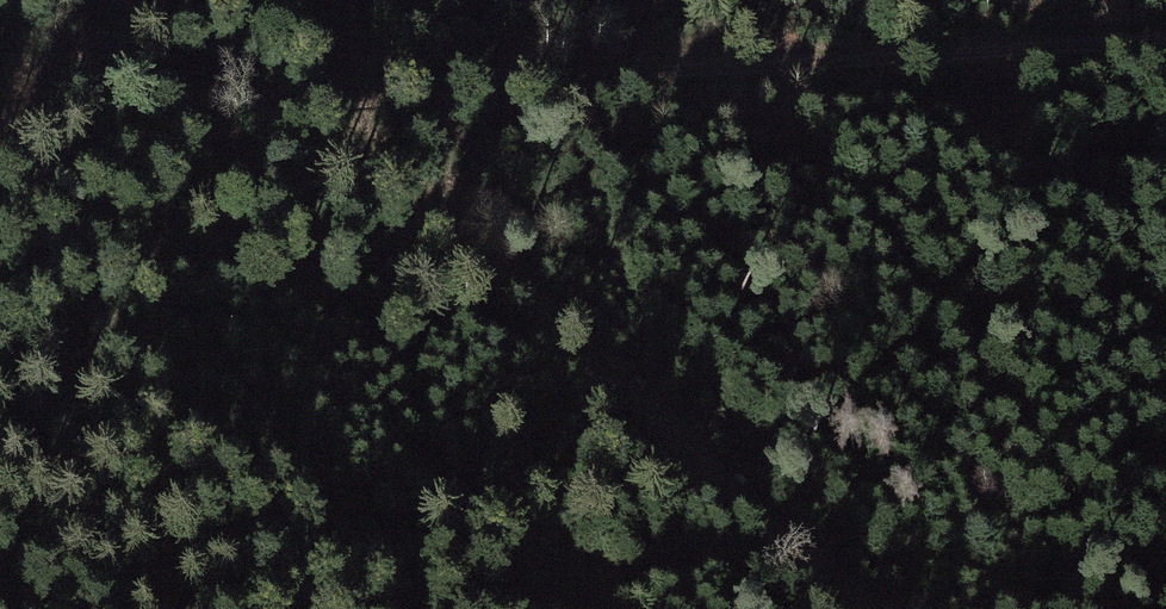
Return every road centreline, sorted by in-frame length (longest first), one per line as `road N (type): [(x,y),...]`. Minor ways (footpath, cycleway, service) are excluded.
road 1 (track): [(1165,42),(0,118)]
road 2 (track): [(295,100),(451,222),(848,608)]

